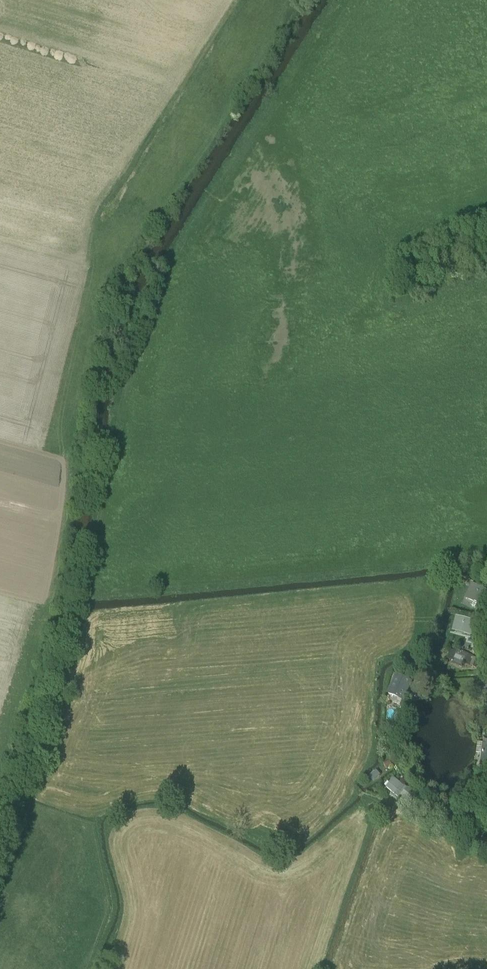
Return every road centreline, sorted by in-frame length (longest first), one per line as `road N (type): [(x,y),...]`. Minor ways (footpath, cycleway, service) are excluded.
road 1 (track): [(0,865),(92,577)]

